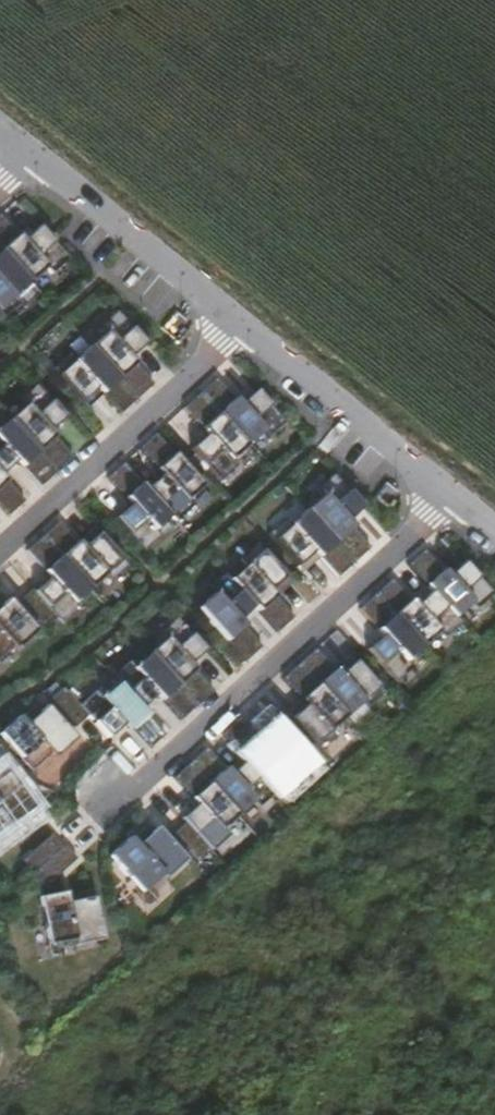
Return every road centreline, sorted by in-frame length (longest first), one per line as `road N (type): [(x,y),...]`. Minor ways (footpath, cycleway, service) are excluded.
road 1 (residential): [(107,790),(144,779),(406,537),(448,484)]
road 2 (residential): [(0,551),(191,373),(230,314)]
road 3 (residential): [(230,314),(448,484)]
road 4 (residential): [(26,152),(230,314)]

